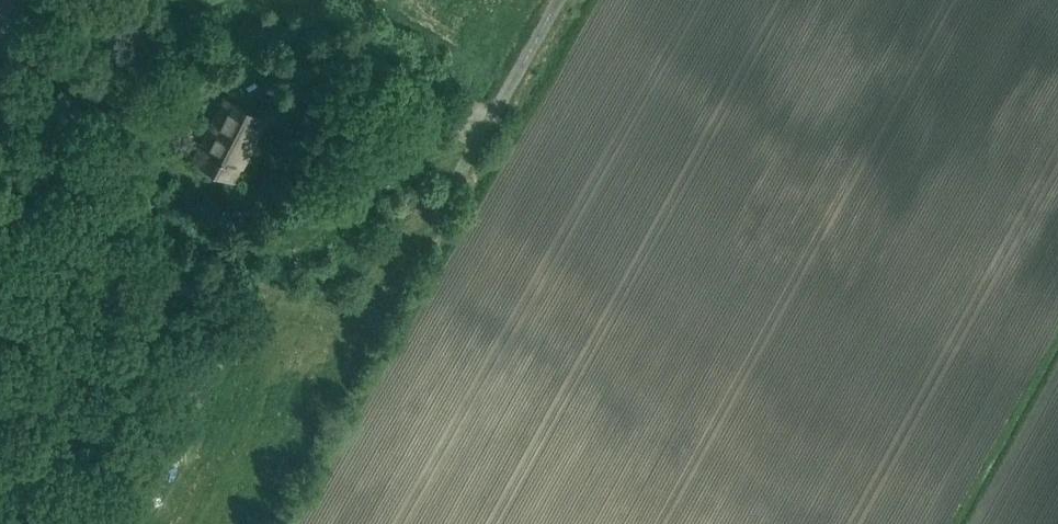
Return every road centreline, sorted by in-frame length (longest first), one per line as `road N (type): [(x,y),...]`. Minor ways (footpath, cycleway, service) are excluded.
road 1 (unclassified): [(262,523),(558,0)]

